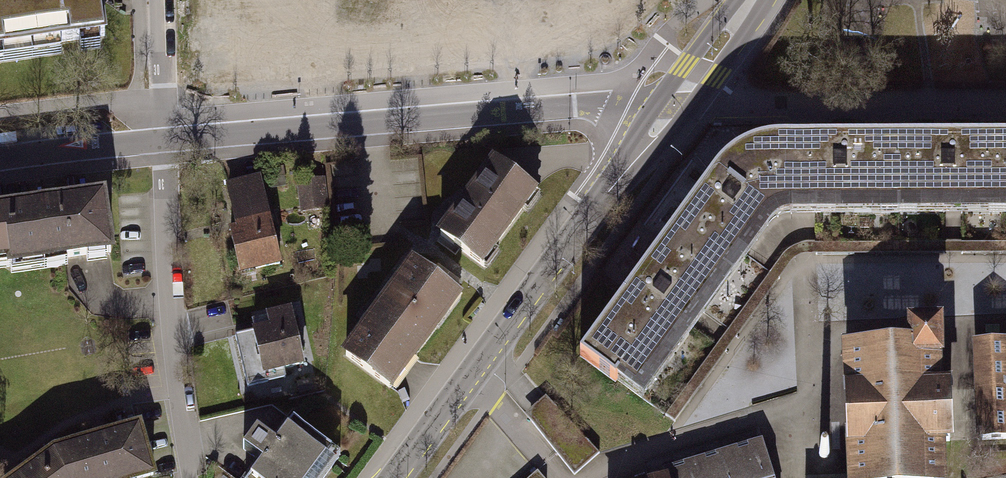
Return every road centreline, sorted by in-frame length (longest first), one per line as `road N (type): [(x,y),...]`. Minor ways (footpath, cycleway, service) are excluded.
road 1 (residential): [(164,143),(671,105)]
road 2 (tertiary): [(395,477),(671,105)]
road 3 (residential): [(189,477),(165,254),(164,143)]
road 4 (residential): [(0,161),(164,143)]
road 5 (residential): [(164,143),(155,0)]
road 6 (tertiary): [(671,105),(751,0)]

